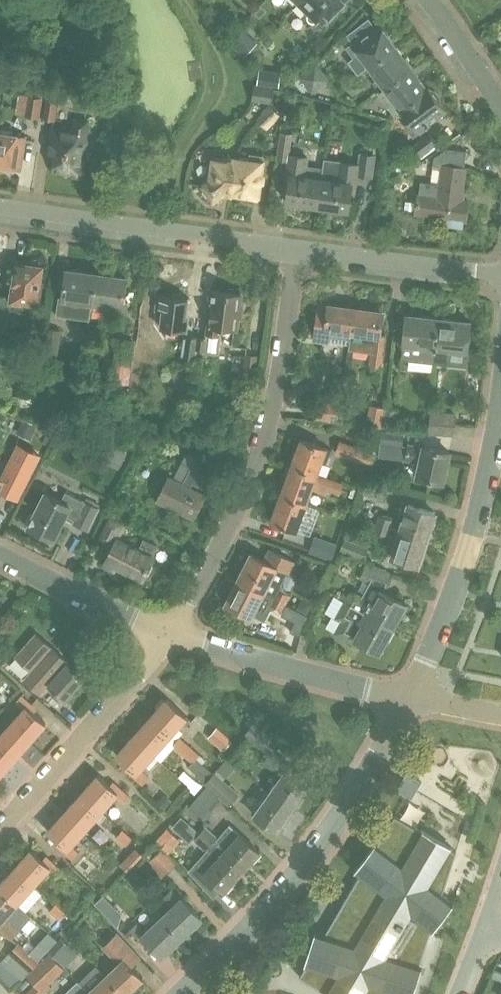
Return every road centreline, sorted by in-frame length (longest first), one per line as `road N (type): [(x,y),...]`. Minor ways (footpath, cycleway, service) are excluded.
road 1 (residential): [(297,251),(289,360),(269,463),(237,535),(169,632)]
road 2 (residential): [(184,993),(264,915),(342,816),(407,697)]
road 3 (residential): [(297,251),(0,208)]
road 4 (residential): [(407,697),(445,609),(495,419)]
road 5 (residential): [(0,826),(169,632)]
road 6 (residential): [(407,697),(169,632)]
road 7 (residential): [(500,271),(297,251)]
road 8 (residential): [(169,632),(0,556)]
road 9 (residential): [(500,108),(429,0)]

